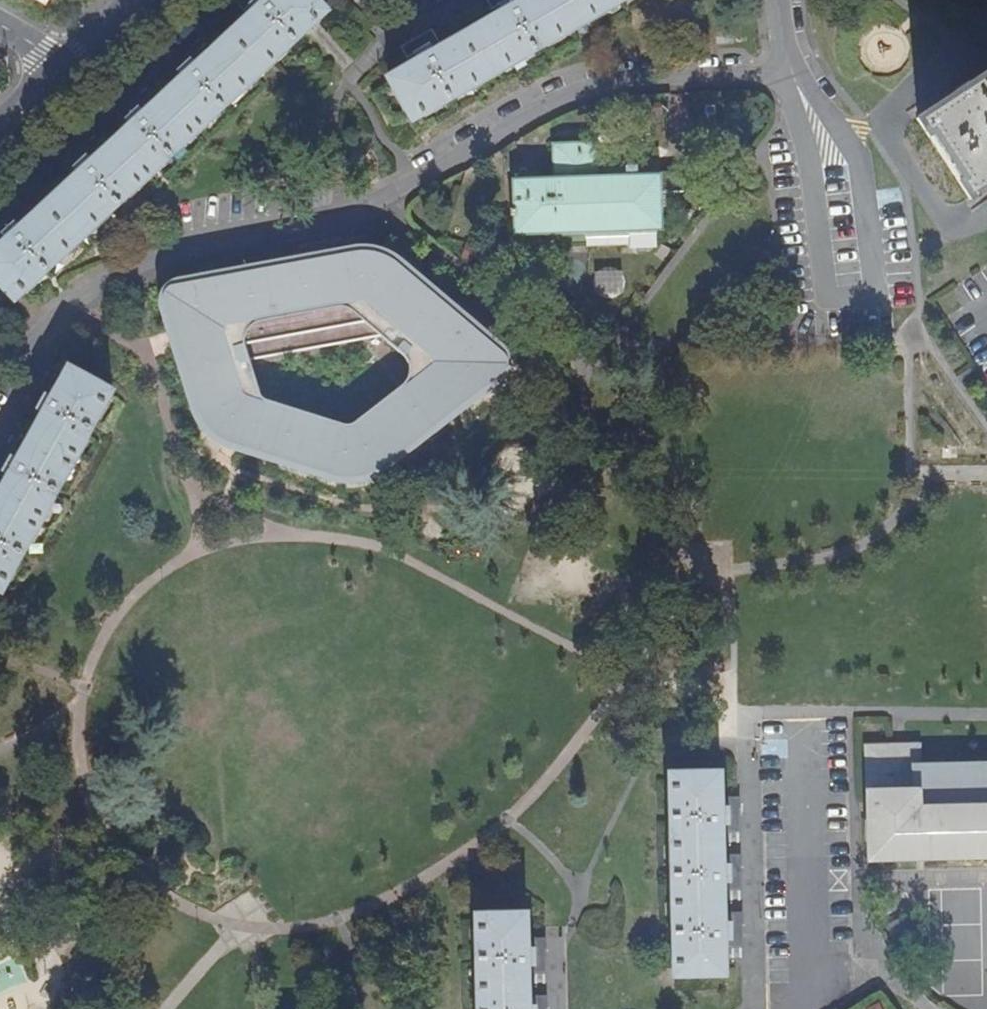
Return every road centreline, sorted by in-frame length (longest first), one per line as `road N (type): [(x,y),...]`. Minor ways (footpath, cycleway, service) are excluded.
road 1 (residential): [(0,356),(61,309),(151,265),(349,214),(550,99),(613,83),(788,68)]
road 2 (residential): [(804,730),(806,1005),(799,1008)]

